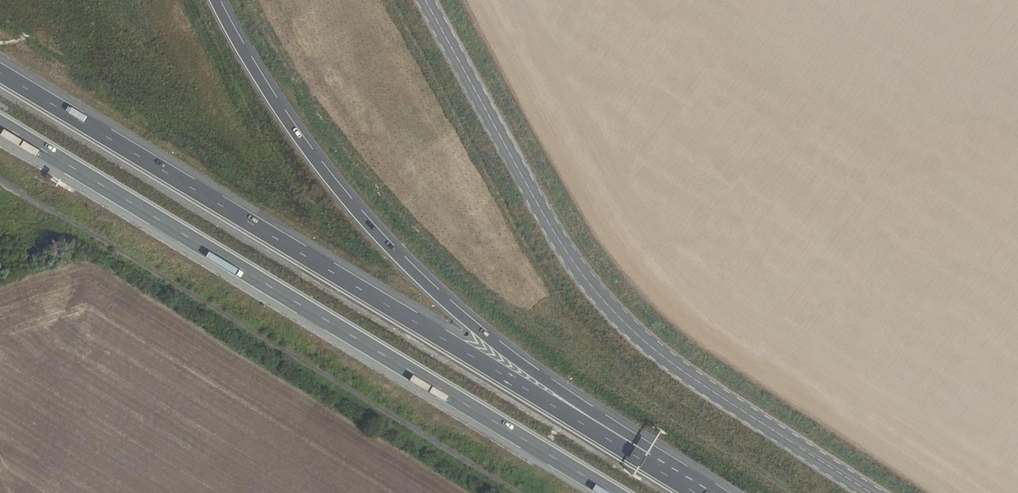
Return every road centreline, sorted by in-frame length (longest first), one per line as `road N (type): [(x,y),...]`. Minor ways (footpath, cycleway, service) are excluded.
road 1 (trunk): [(647,461),(0,73)]
road 2 (trunk): [(0,121),(613,492)]
road 3 (tertiary): [(872,492),(689,377),(620,318),(527,190),(425,0)]
road 4 (trunk): [(647,461),(625,434),(450,309),(366,229),(306,155),(215,0)]
road 5 (track): [(0,182),(521,492)]

